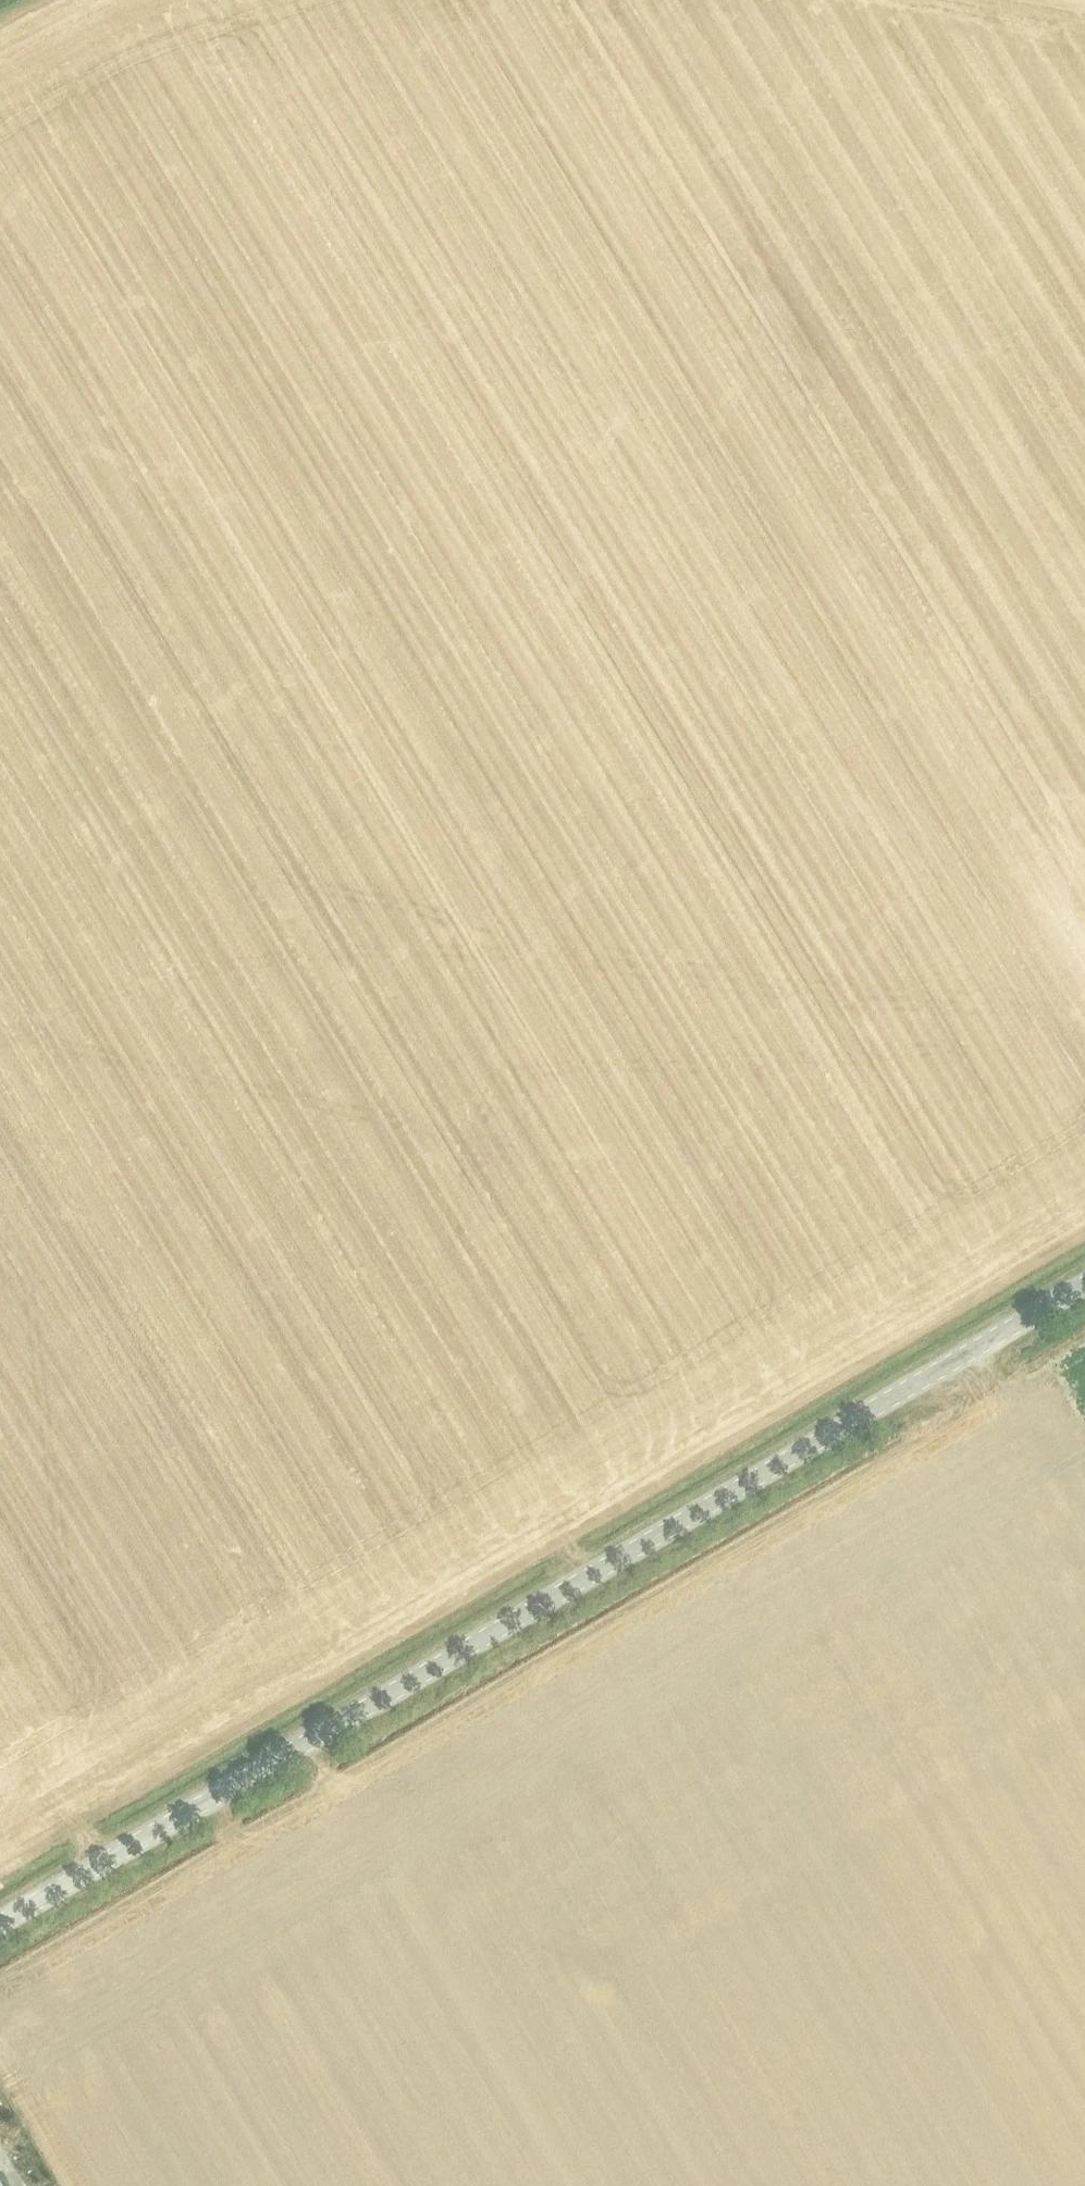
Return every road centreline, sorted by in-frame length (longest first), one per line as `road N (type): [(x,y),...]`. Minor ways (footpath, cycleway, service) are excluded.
road 1 (unclassified): [(0,1925),(1084,1286)]

